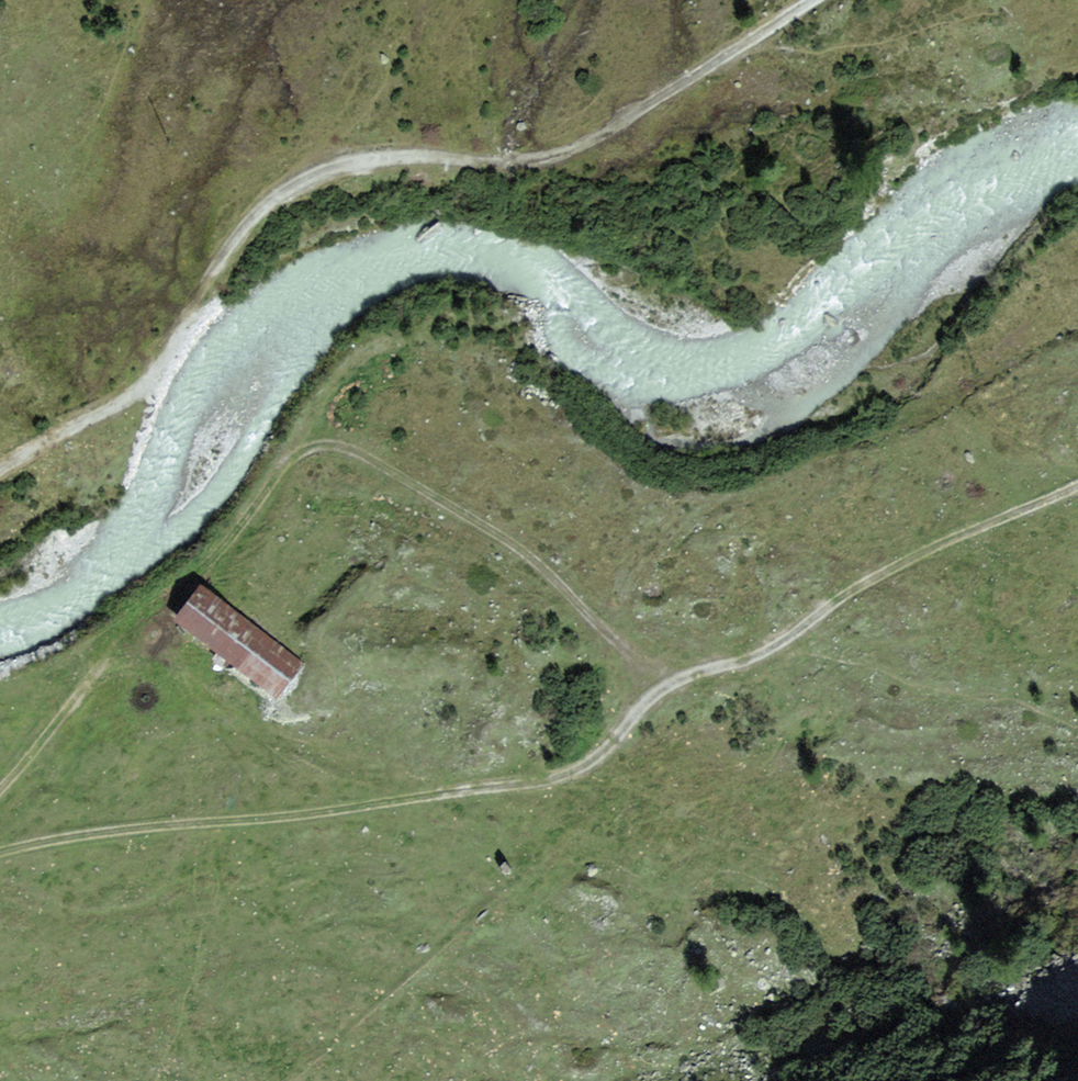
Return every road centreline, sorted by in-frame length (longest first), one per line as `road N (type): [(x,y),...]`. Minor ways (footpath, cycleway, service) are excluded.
road 1 (track): [(0,469),(164,368),(221,257),(257,211),(300,180),(387,156),(536,156),(599,135),(812,0)]
road 2 (track): [(0,788),(88,686),(186,594),(284,464),(308,445),(342,446),(381,464),(540,561),(661,687)]
road 3 (track): [(0,853),(576,768),(661,687),(768,648)]
road 4 (track): [(768,648),(862,582),(1077,484)]

